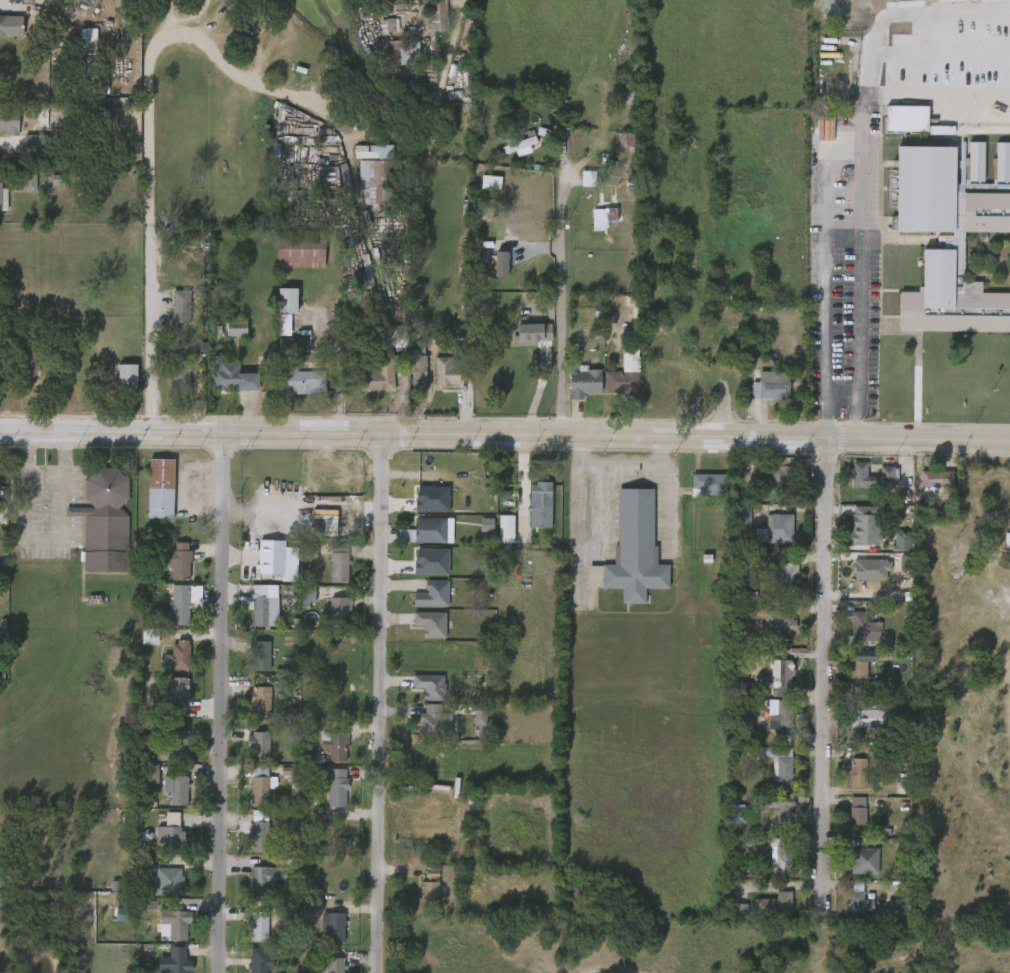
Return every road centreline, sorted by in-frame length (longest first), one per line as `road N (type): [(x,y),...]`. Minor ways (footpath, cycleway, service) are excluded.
road 1 (tertiary): [(0,428),(1009,440)]
road 2 (residential): [(306,95),(257,82),(174,32),(150,51),(153,429)]
road 3 (residential): [(222,430),(216,972)]
road 4 (residential): [(382,433),(375,972)]
road 5 (residential): [(822,438),(821,897)]
road 6 (residential): [(559,434),(562,141)]

